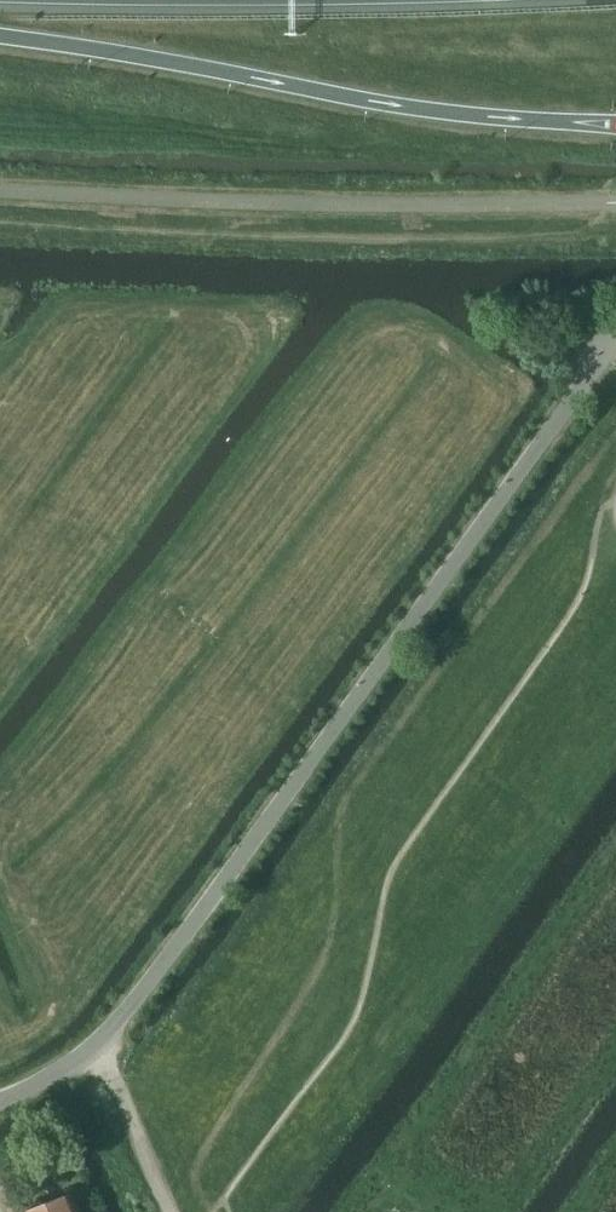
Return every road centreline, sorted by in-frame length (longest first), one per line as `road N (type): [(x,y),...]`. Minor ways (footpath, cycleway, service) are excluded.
road 1 (unclassified): [(0,1101),(73,1064),(117,1022),(615,338)]
road 2 (trunk): [(0,38),(463,116),(615,123)]
road 3 (track): [(96,1045),(169,1211)]

